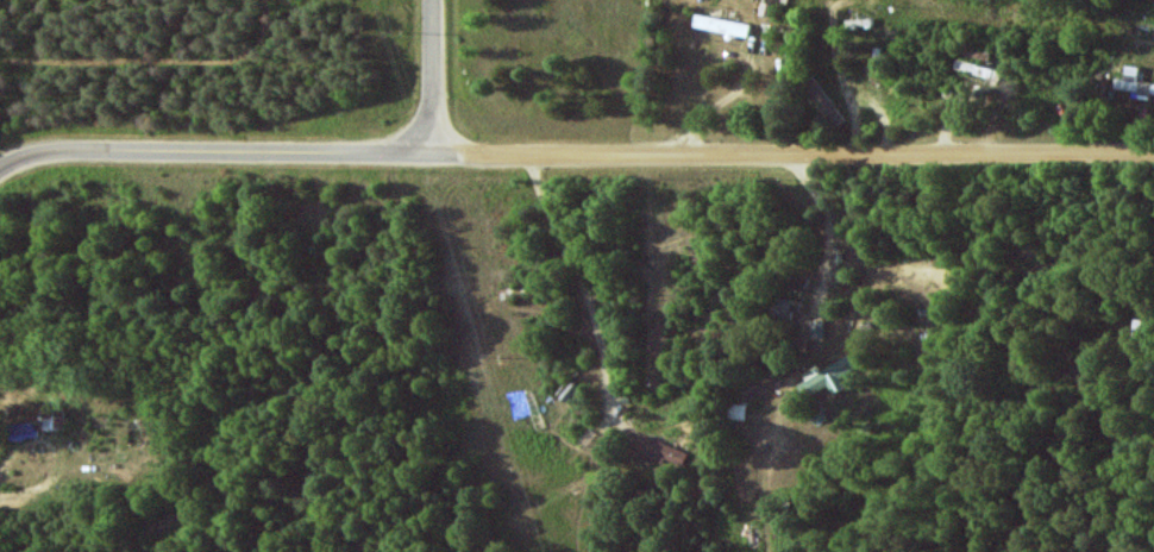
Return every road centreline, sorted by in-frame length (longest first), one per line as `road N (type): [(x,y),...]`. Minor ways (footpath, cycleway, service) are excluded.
road 1 (residential): [(1153,154),(75,151),(21,158),(0,172)]
road 2 (track): [(0,164),(14,102),(36,65),(236,62),(255,48),(259,0)]
road 3 (residential): [(437,156),(434,0)]

